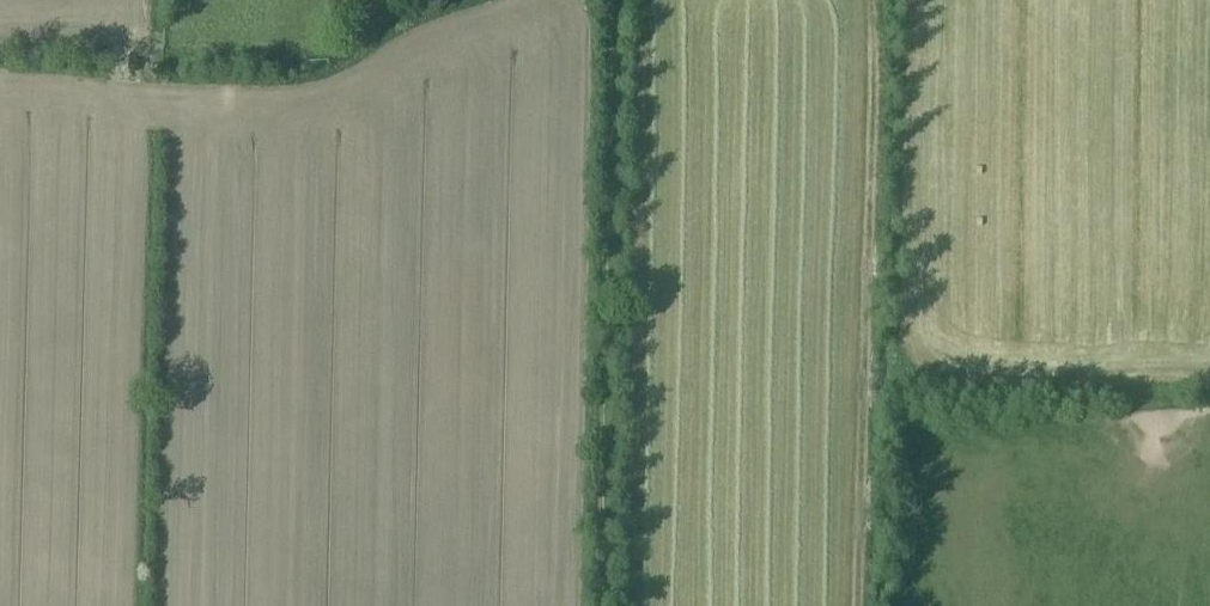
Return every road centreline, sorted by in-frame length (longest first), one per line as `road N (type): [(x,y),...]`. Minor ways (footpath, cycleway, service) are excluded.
road 1 (track): [(870,0),(857,605)]

